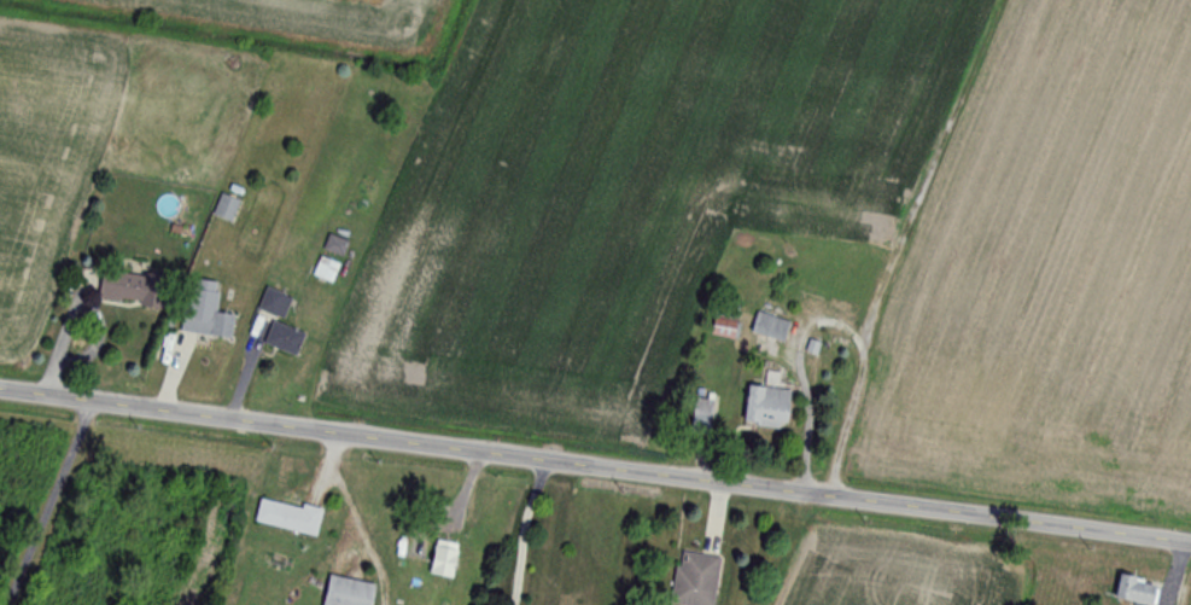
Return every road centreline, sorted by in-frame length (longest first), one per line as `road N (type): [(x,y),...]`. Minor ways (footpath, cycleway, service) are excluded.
road 1 (tertiary): [(1190,553),(0,388)]

